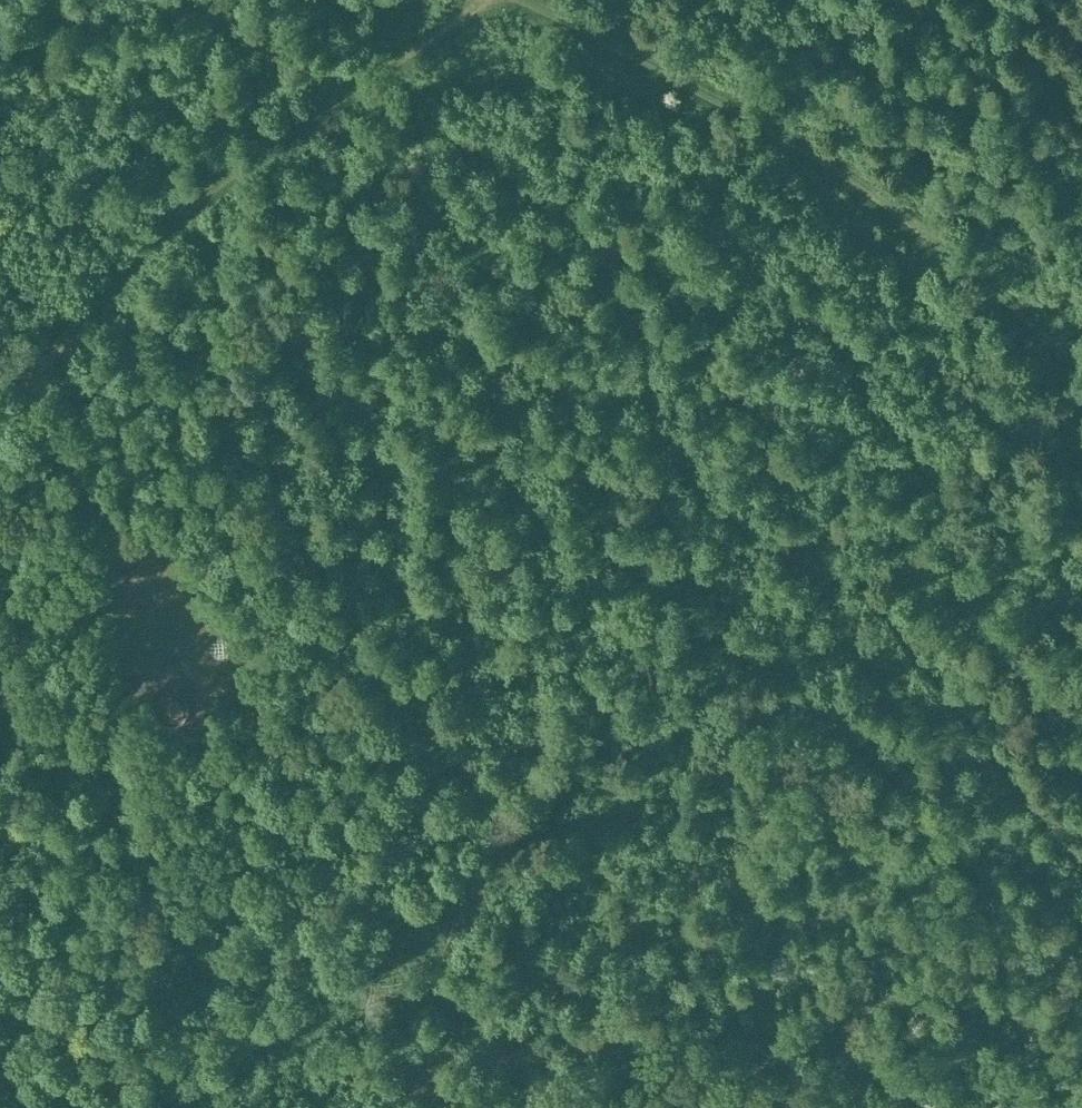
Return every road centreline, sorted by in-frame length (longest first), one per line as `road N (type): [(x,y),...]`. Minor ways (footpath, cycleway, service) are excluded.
road 1 (track): [(519,0),(702,91),(853,180),(1081,375)]
road 2 (track): [(0,406),(92,302),(251,154),(480,0)]

